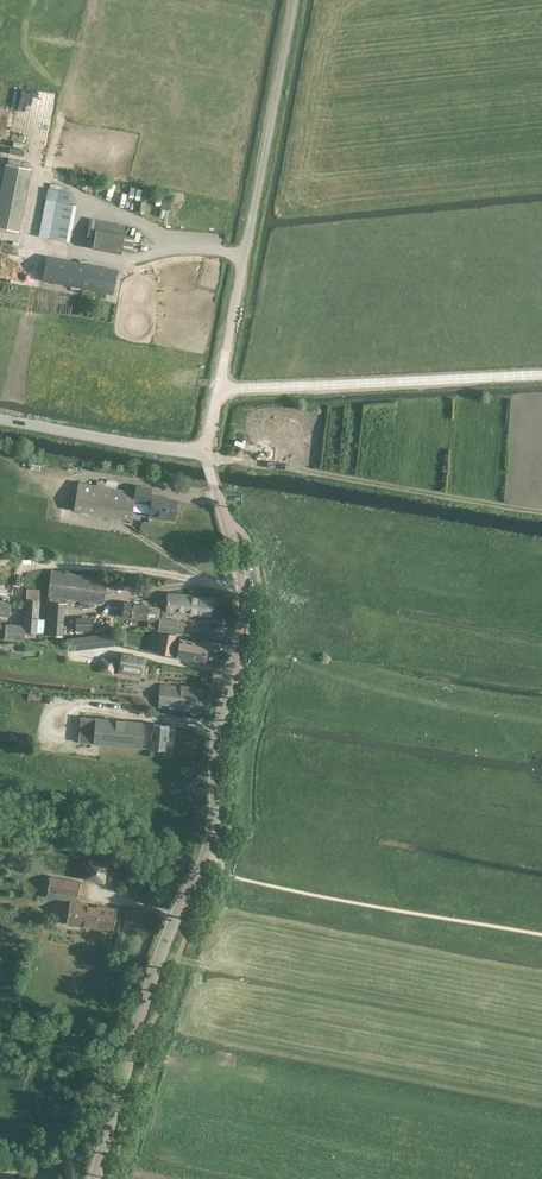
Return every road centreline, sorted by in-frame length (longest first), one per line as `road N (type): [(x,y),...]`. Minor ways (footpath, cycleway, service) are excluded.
road 1 (tertiary): [(98,1178),(138,1018),(212,840),(217,735),(243,597),(206,455)]
road 2 (unclassified): [(220,388),(295,0)]
road 3 (track): [(541,511),(206,455)]
road 4 (unclassified): [(220,388),(541,373)]
road 5 (tertiary): [(0,420),(206,455)]

